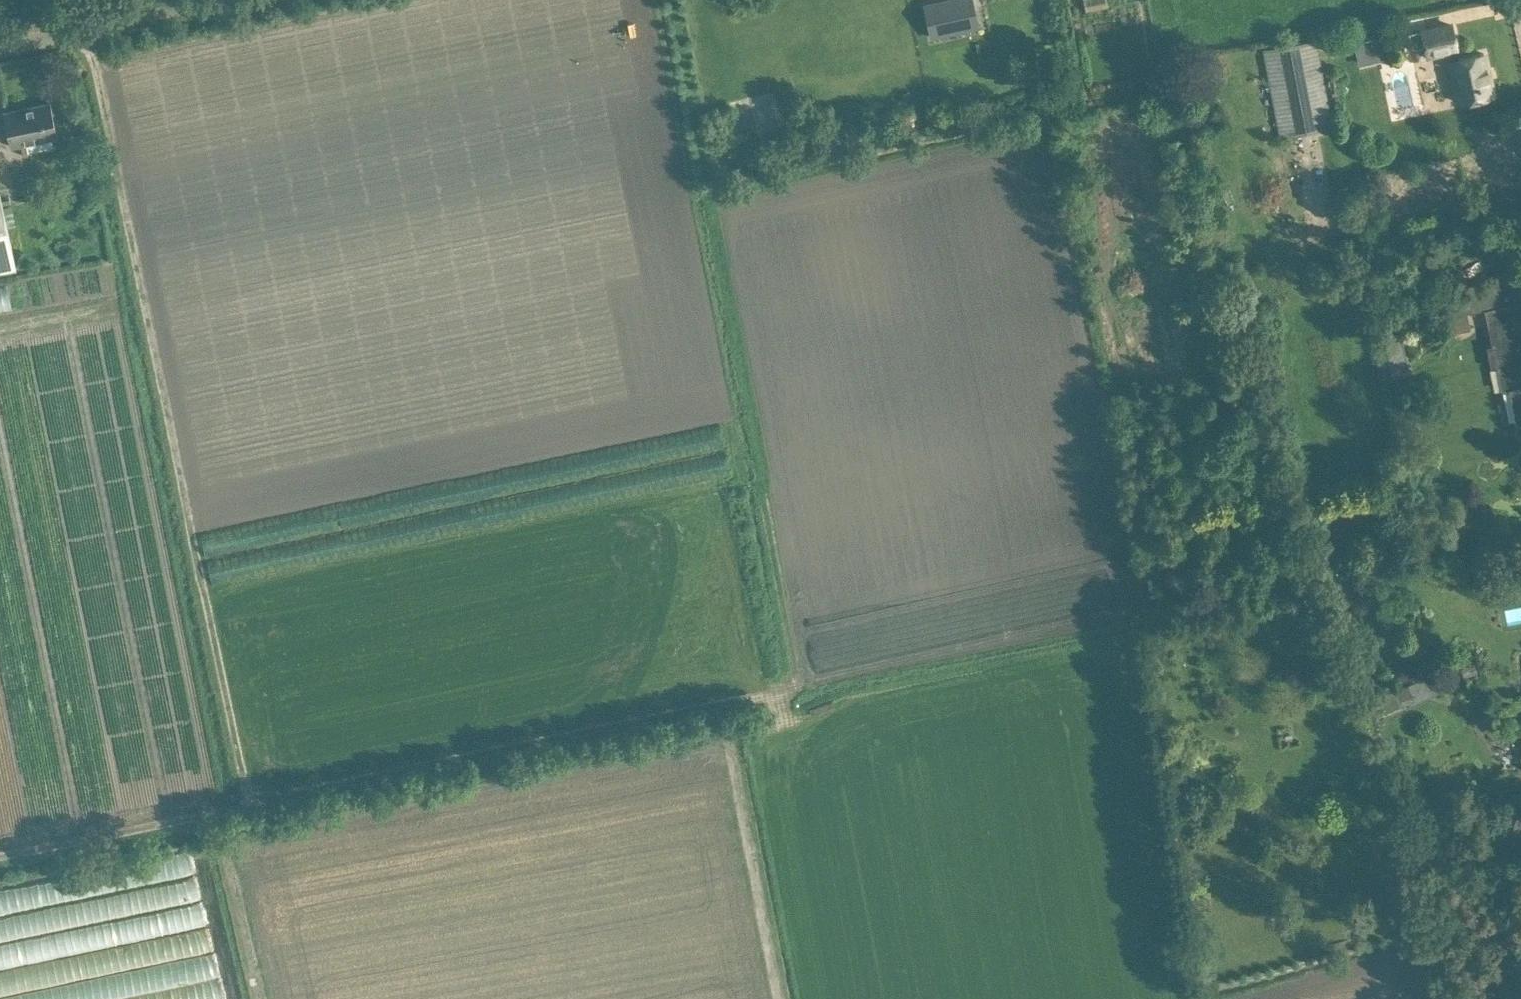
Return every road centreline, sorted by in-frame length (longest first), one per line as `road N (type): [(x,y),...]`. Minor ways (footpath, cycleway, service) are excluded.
road 1 (unclassified): [(795,714),(670,0)]
road 2 (unclassified): [(203,606),(89,40)]
road 3 (unclassified): [(89,40),(278,0)]

